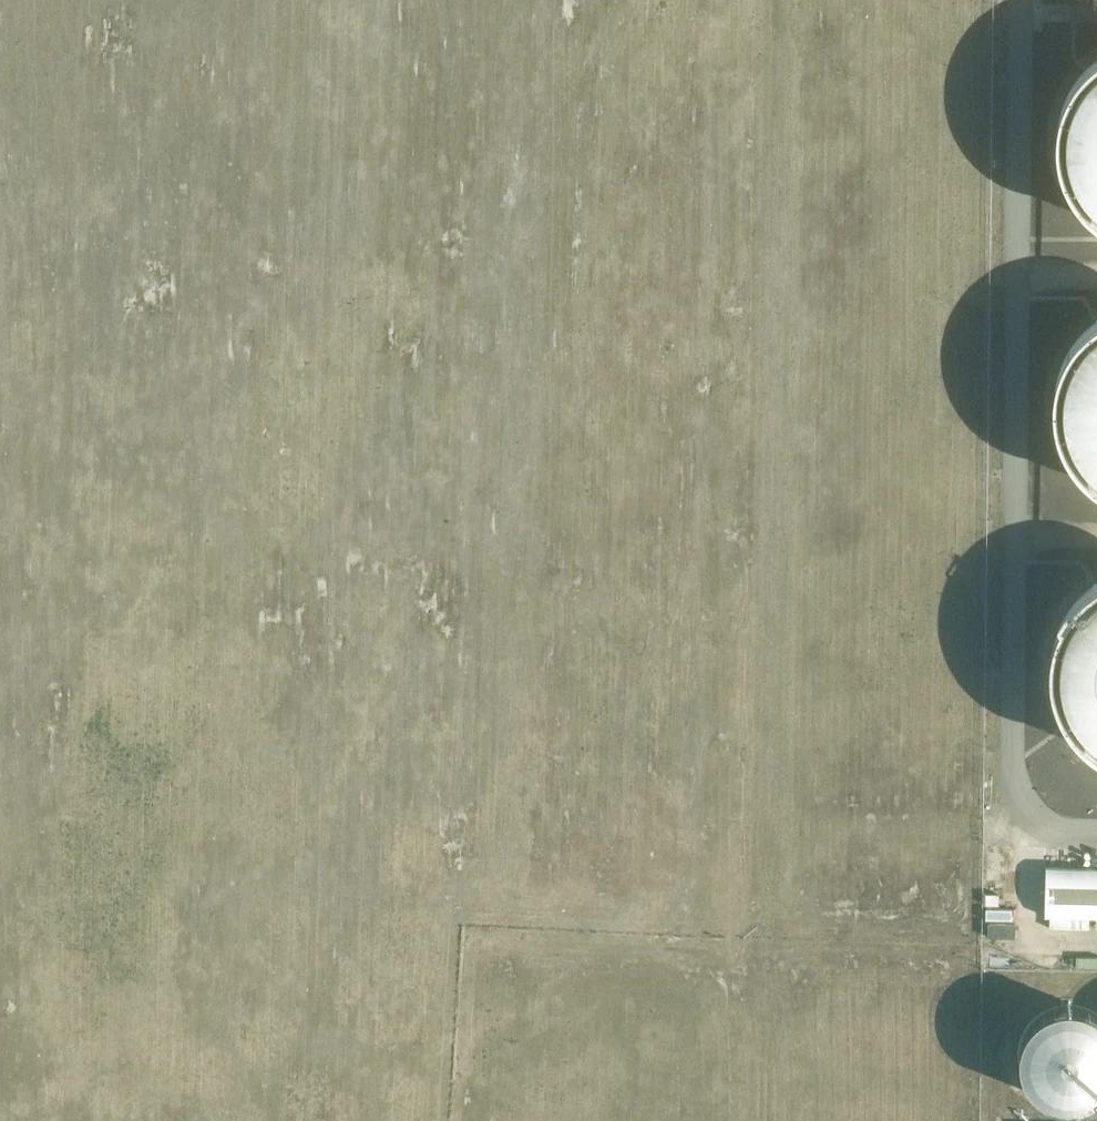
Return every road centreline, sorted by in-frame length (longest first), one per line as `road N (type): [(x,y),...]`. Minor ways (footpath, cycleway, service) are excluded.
road 1 (track): [(777,1120),(791,0)]

